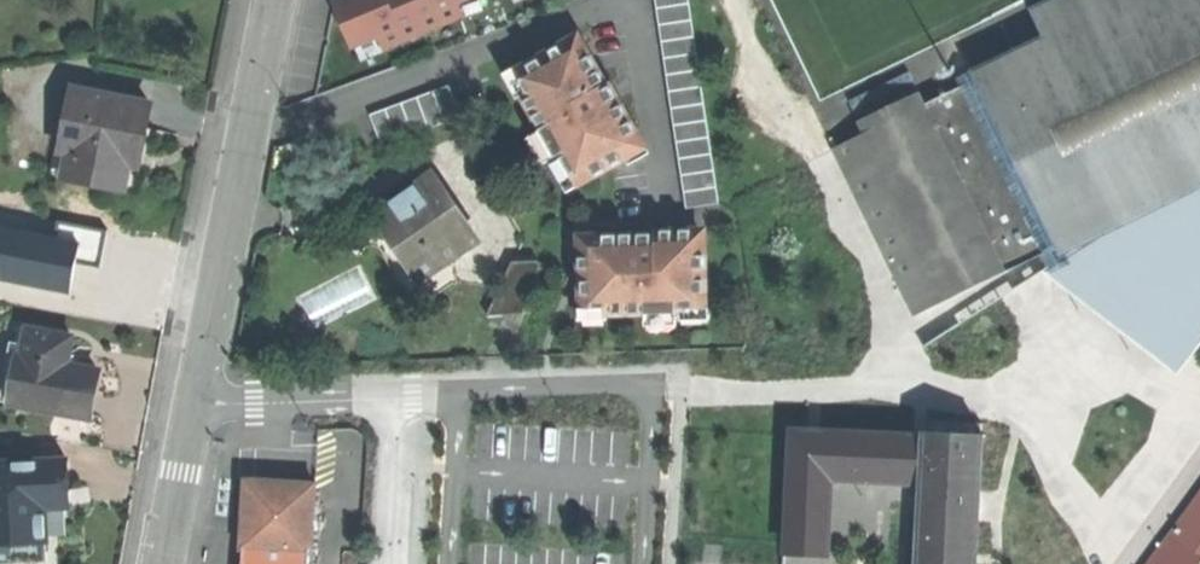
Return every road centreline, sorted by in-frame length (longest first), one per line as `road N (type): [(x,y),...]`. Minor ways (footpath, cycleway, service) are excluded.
road 1 (residential): [(167,563),(273,0)]

